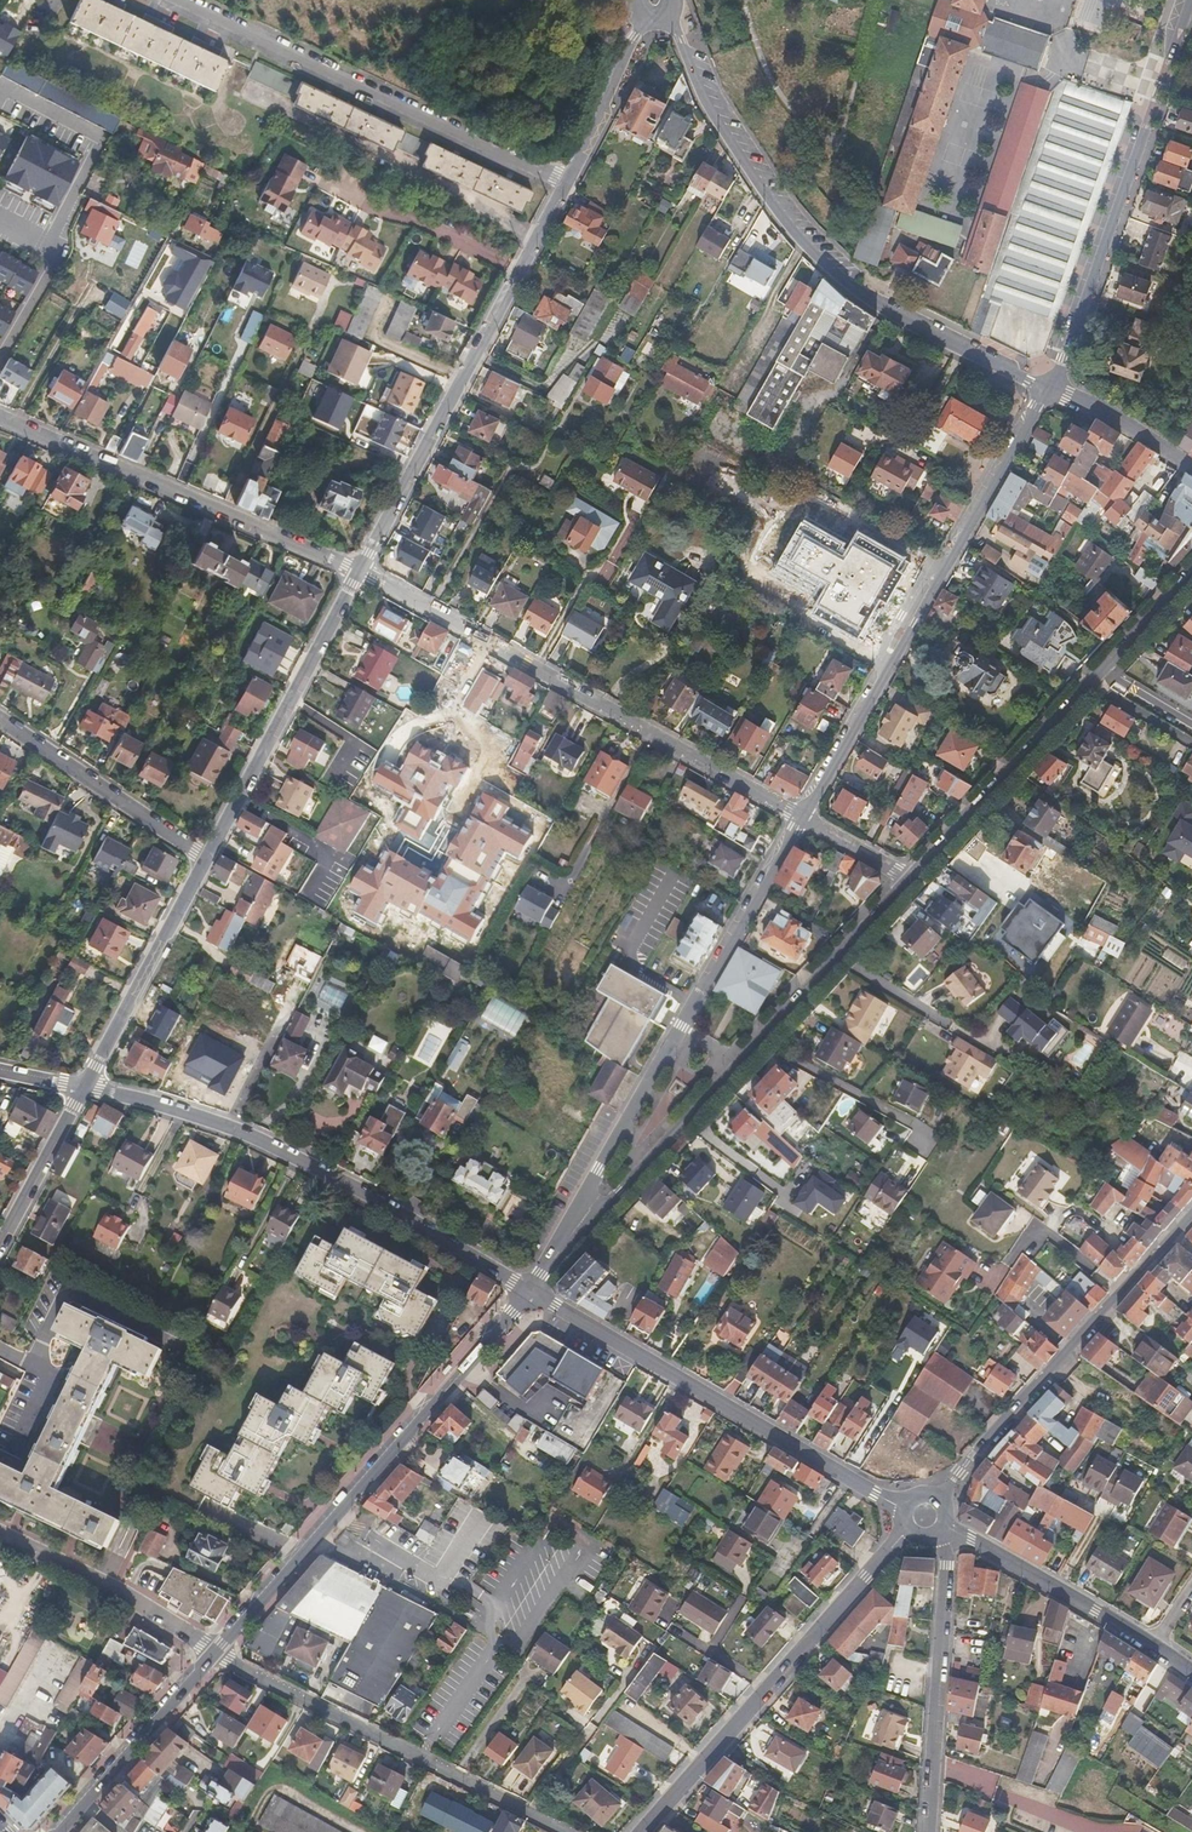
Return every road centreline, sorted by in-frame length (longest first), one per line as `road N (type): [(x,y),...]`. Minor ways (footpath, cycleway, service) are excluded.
road 1 (residential): [(530,1294),(909,878)]
road 2 (residential): [(668,15),(717,122),(765,196),(825,265),(884,309),(1052,388)]
road 3 (tertiary): [(801,817),(530,1294)]
road 4 (residential): [(801,817),(358,572)]
road 5 (tertiary): [(1052,388),(801,817)]
road 6 (residential): [(85,1087),(247,1135),(352,1185),(530,1294)]
road 7 (tertiary): [(530,1294),(217,1650)]
road 8 (tertiary): [(358,572),(567,187)]
road 9 (tertiary): [(530,1294),(904,1508)]
road 10 (residential): [(180,0),(567,187)]
road 11 (residential): [(909,878),(1191,577)]
road 12 (tertiary): [(1191,1),(1052,388)]
road 13 (secondary): [(640,1831),(908,1531)]
road 14 (residential): [(217,1650),(563,1831)]
road 15 (residential): [(358,572),(0,419)]
road 16 (residential): [(940,1499),(1191,1207)]
road 17 (tertiary): [(208,858),(358,572)]
road 18 (residential): [(927,1831),(945,1561),(938,1535)]
road 19 (tertiary): [(85,1087),(208,858)]
road 20 (residential): [(0,716),(208,858)]
road 21 (residential): [(217,1650),(115,1585),(0,1530)]
road 22 (tertiary): [(217,1650),(58,1831)]
road 23 (secondary): [(1154,1646),(945,1527)]
road 24 (tertiary): [(567,187),(645,15)]
road 25 (tertiary): [(0,1246),(85,1087)]
road 26 (residential): [(1052,388),(1191,465)]
road 27 (residential): [(909,878),(801,817)]

